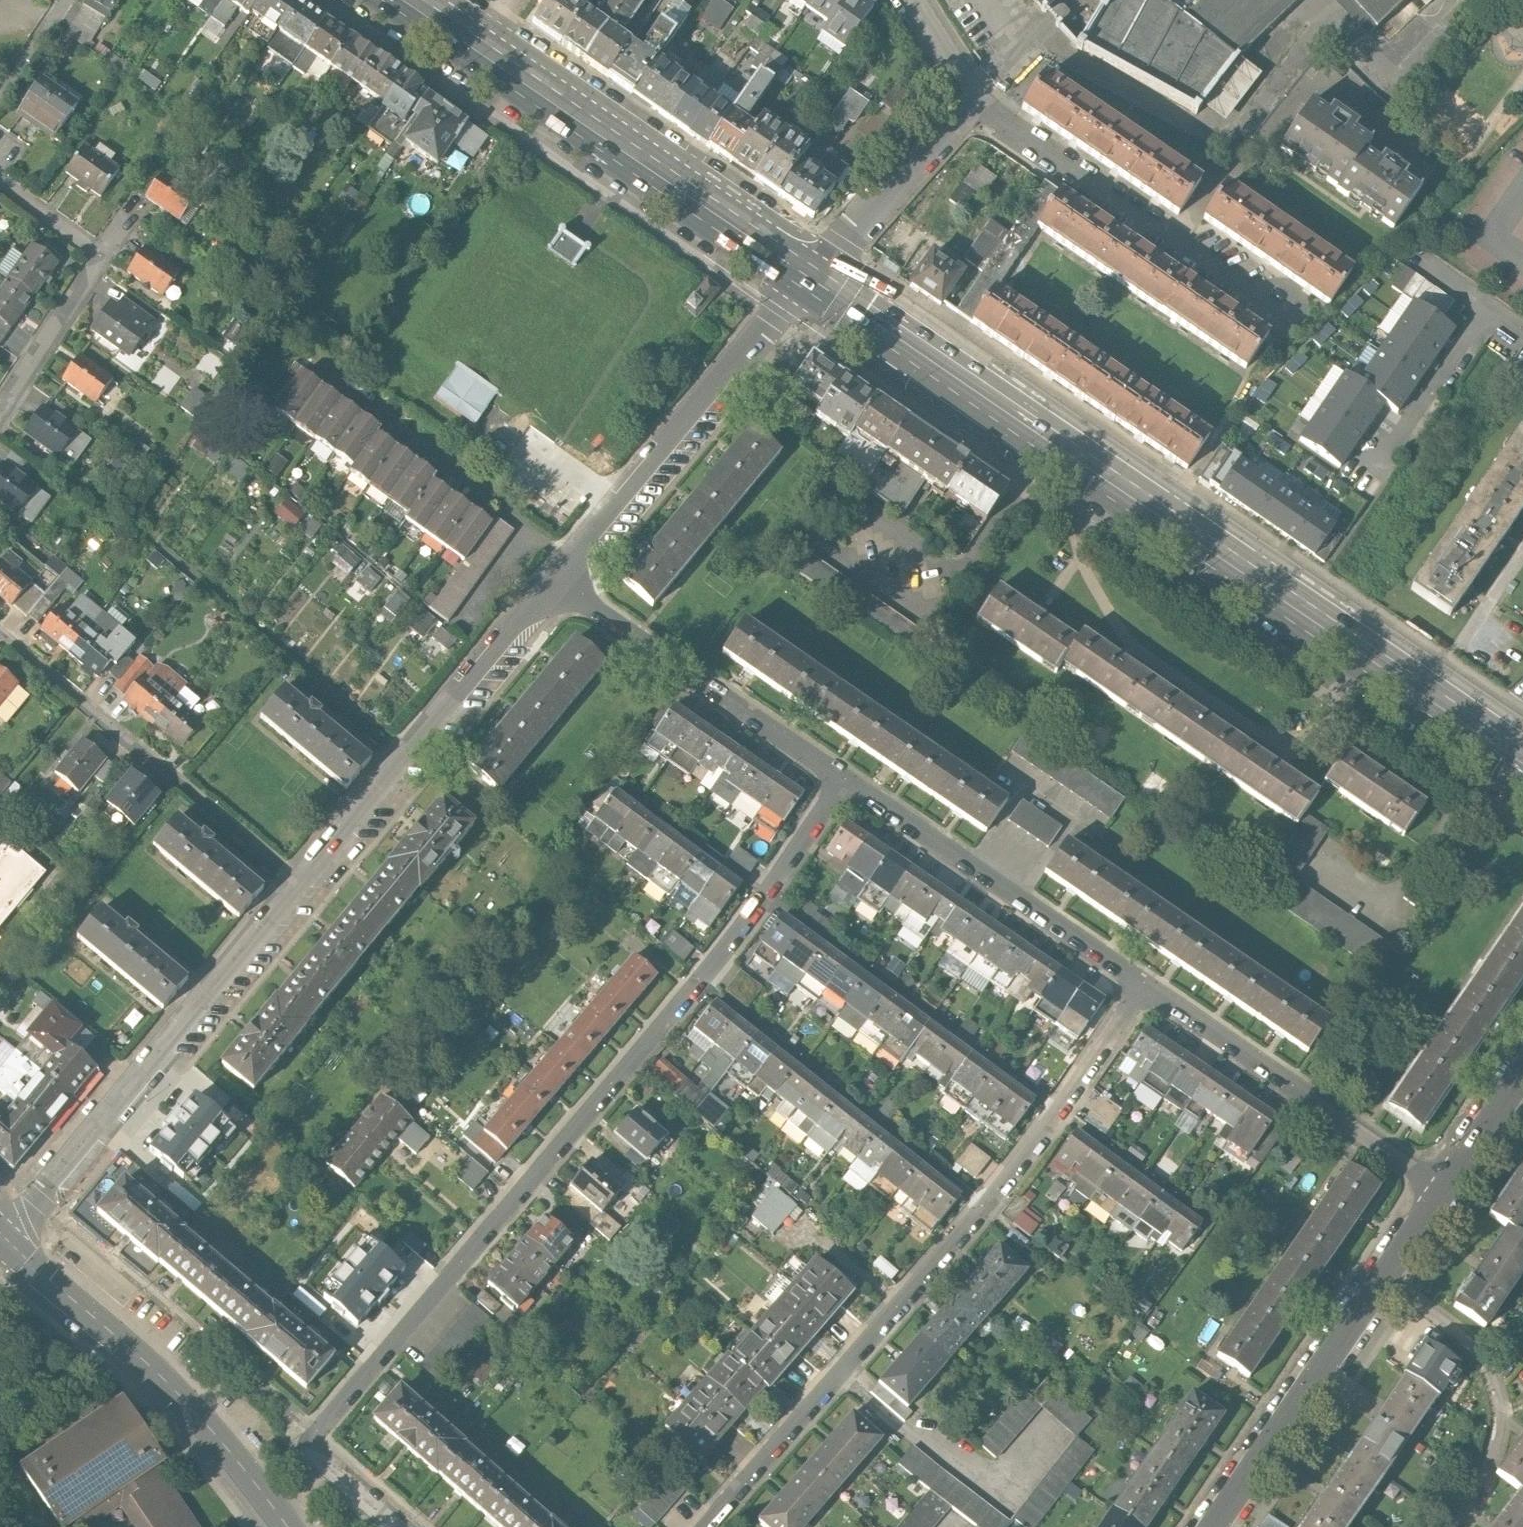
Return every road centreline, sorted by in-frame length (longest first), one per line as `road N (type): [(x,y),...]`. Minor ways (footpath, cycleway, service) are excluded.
road 1 (residential): [(840,779),(698,983),(308,1445),(400,1526)]
road 2 (primary): [(815,272),(1522,756)]
road 3 (residential): [(5,1234),(554,580)]
road 4 (residential): [(705,1526),(985,1207),(1144,986)]
road 5 (primary): [(415,0),(815,272)]
road 6 (residential): [(1218,1526),(1448,1189)]
road 7 (secondary): [(5,1234),(171,1384),(288,1526)]
road 8 (residential): [(554,580),(815,272)]
road 9 (residential): [(840,779),(1144,986)]
road 10 (residential): [(979,107),(1287,306)]
road 11 (residential): [(1144,986),(1448,1189)]
road 12 (residential): [(554,580),(840,779)]
road 13 (residential): [(815,272),(979,107)]
road 14 (residential): [(102,253),(0,407)]
road 15 (residential): [(1448,1189),(1522,1082)]
road 16 (residential): [(979,107),(914,0)]
road 17 (residential): [(0,182),(102,253)]

